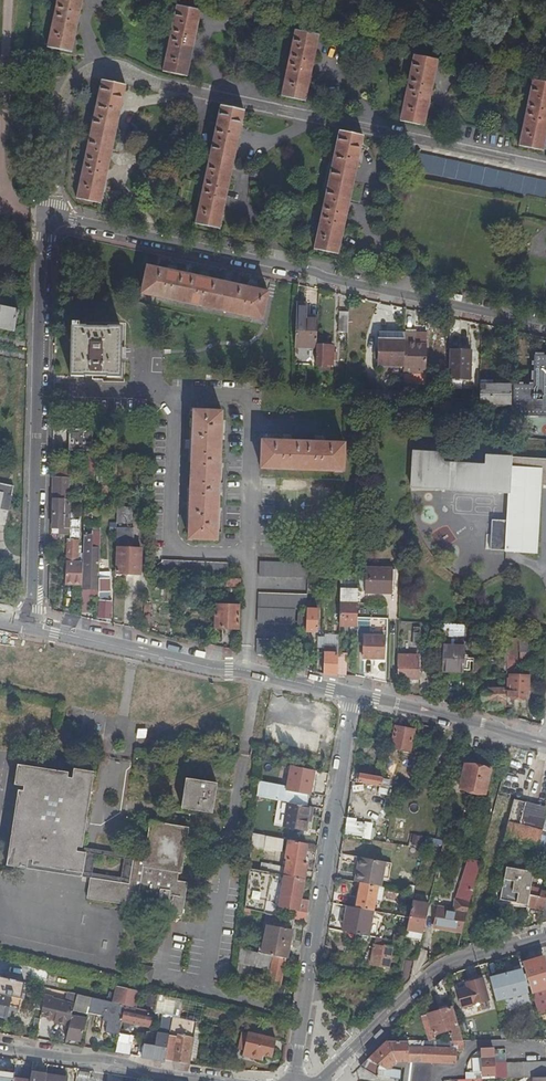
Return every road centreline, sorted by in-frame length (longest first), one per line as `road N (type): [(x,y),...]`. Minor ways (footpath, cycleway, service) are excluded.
road 1 (residential): [(545,165),(91,69),(65,86),(57,195),(45,221)]
road 2 (residential): [(545,322),(70,219),(45,221)]
road 3 (residential): [(45,221),(31,629)]
road 4 (residential): [(291,1080),(353,694)]
road 5 (unclassified): [(319,1080),(432,973),(545,936)]
road 6 (unclassified): [(258,672),(31,629)]
road 7 (residential): [(249,555),(253,405),(245,396),(177,399)]
road 8 (residential): [(177,399),(170,543),(178,552),(249,555)]
road 9 (unclassified): [(0,1047),(211,1080)]
road 10 (unclassified): [(353,694),(545,741)]
road 11 (residential): [(258,672),(247,659),(249,555)]

